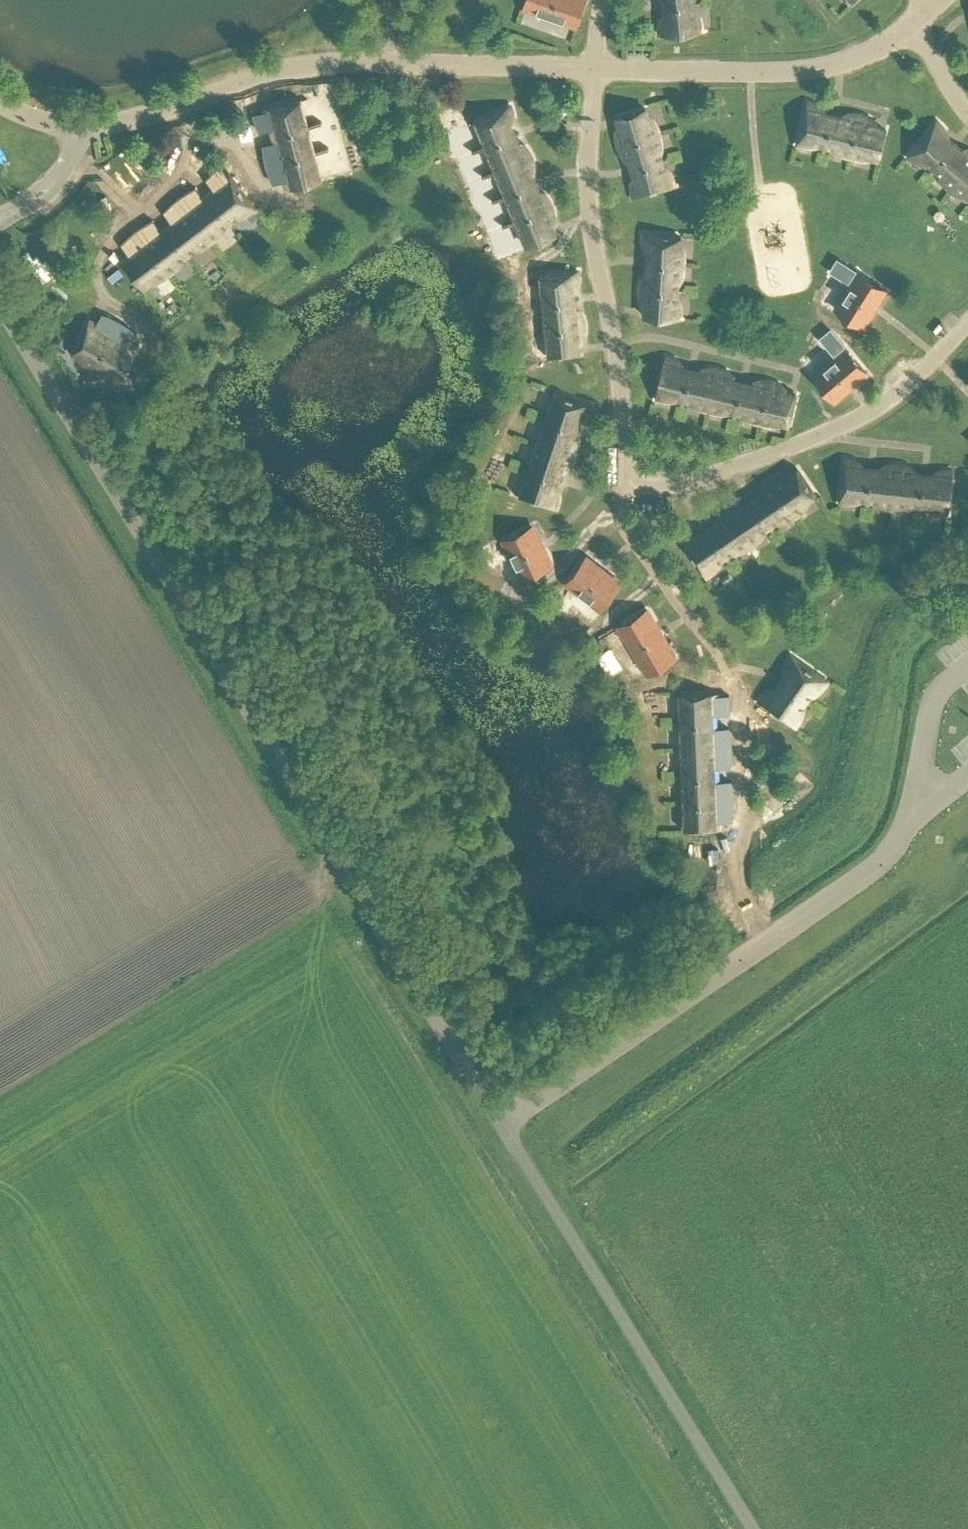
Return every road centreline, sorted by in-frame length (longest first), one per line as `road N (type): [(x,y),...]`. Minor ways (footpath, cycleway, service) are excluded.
road 1 (unclassified): [(755,1528),(0,302)]

